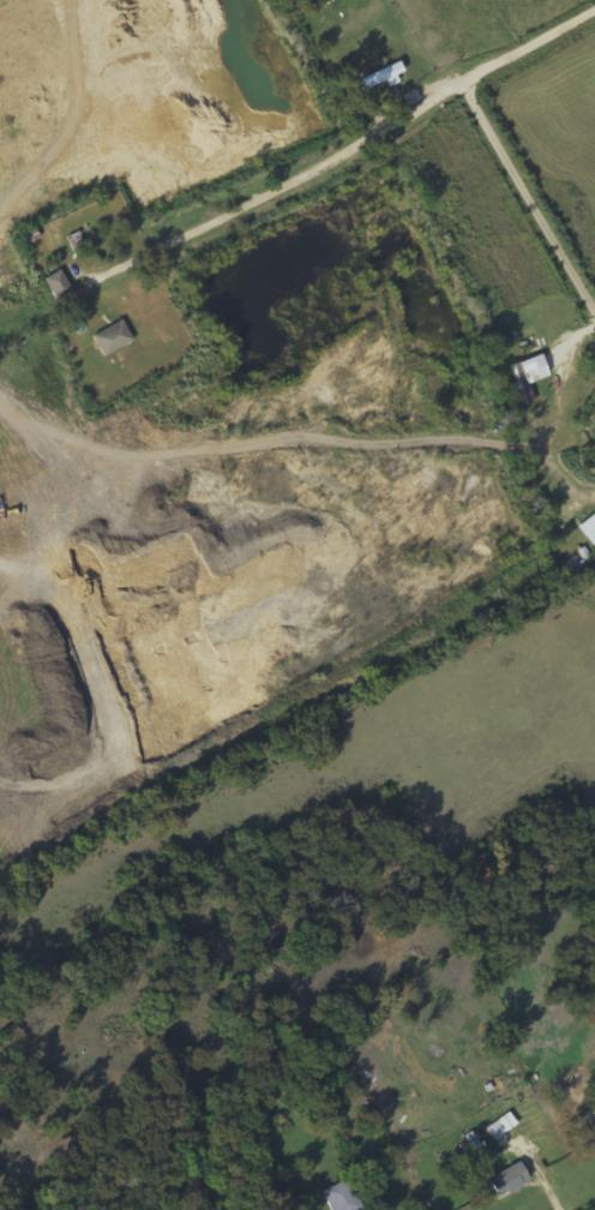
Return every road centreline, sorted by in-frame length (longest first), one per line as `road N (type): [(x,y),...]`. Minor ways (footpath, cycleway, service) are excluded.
road 1 (residential): [(42,199),(85,277),(130,271),(594,11)]
road 2 (residential): [(594,314),(459,85)]

